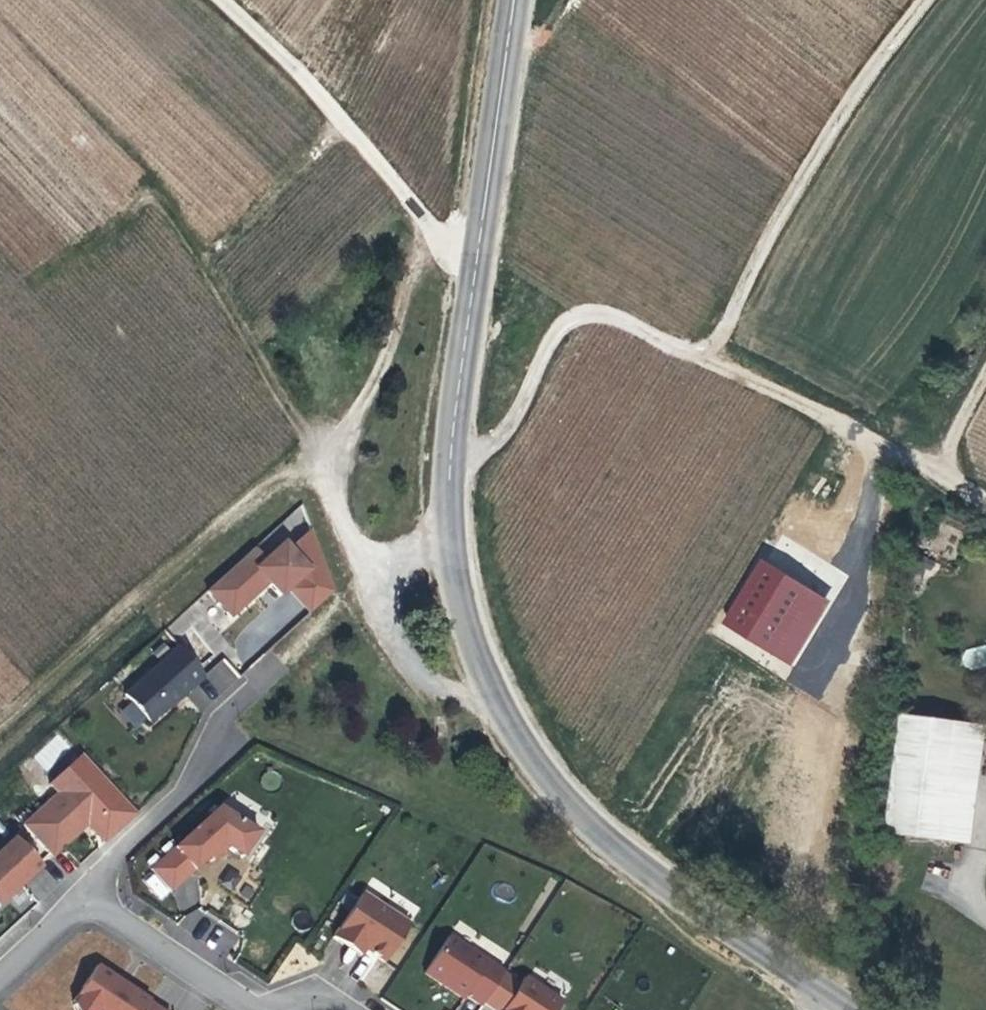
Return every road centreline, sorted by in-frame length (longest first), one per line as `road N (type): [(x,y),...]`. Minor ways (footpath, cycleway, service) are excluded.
road 1 (secondary): [(847,1009),(586,821),(509,722),(468,625),(451,539),(449,465),(514,0)]
road 2 (track): [(449,465),(509,428),(559,333),(596,314),(873,439),(936,459),(985,504)]
road 3 (track): [(689,355),(716,340),(856,76),(920,0)]
road 4 (track): [(428,224),(368,407),(336,477),(343,528),(390,588)]
road 5 (track): [(222,0),(315,88),(474,272)]
road 6 (residential): [(83,898),(190,786),(223,722),(269,676)]
road 7 (residential): [(254,1009),(83,898)]

